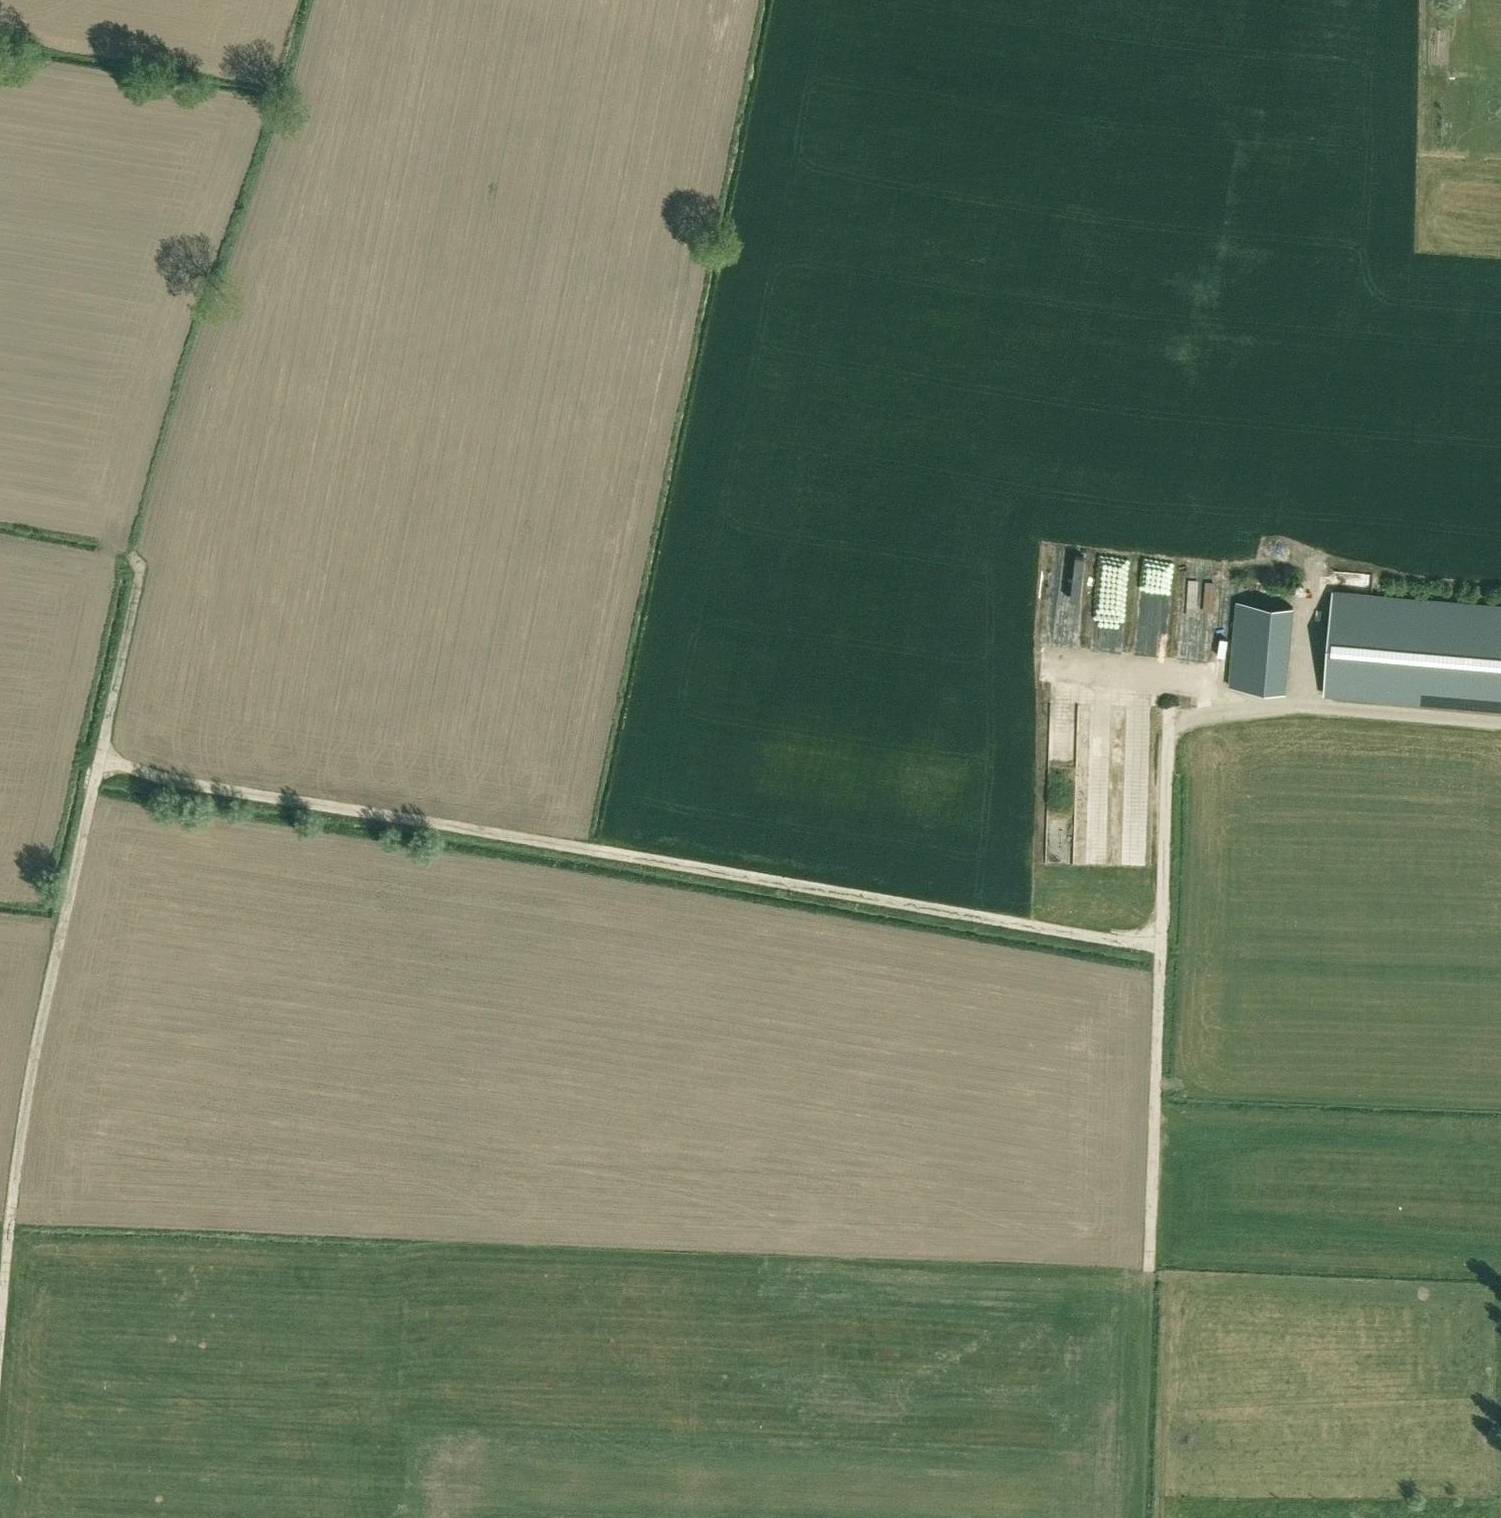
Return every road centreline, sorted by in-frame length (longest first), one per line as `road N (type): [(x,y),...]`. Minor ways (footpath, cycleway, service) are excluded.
road 1 (track): [(99,757),(1157,942),(1145,1266)]
road 2 (track): [(0,1315),(28,1081),(141,561)]
road 3 (track): [(1157,942),(1167,721),(1301,699),(1311,588)]

